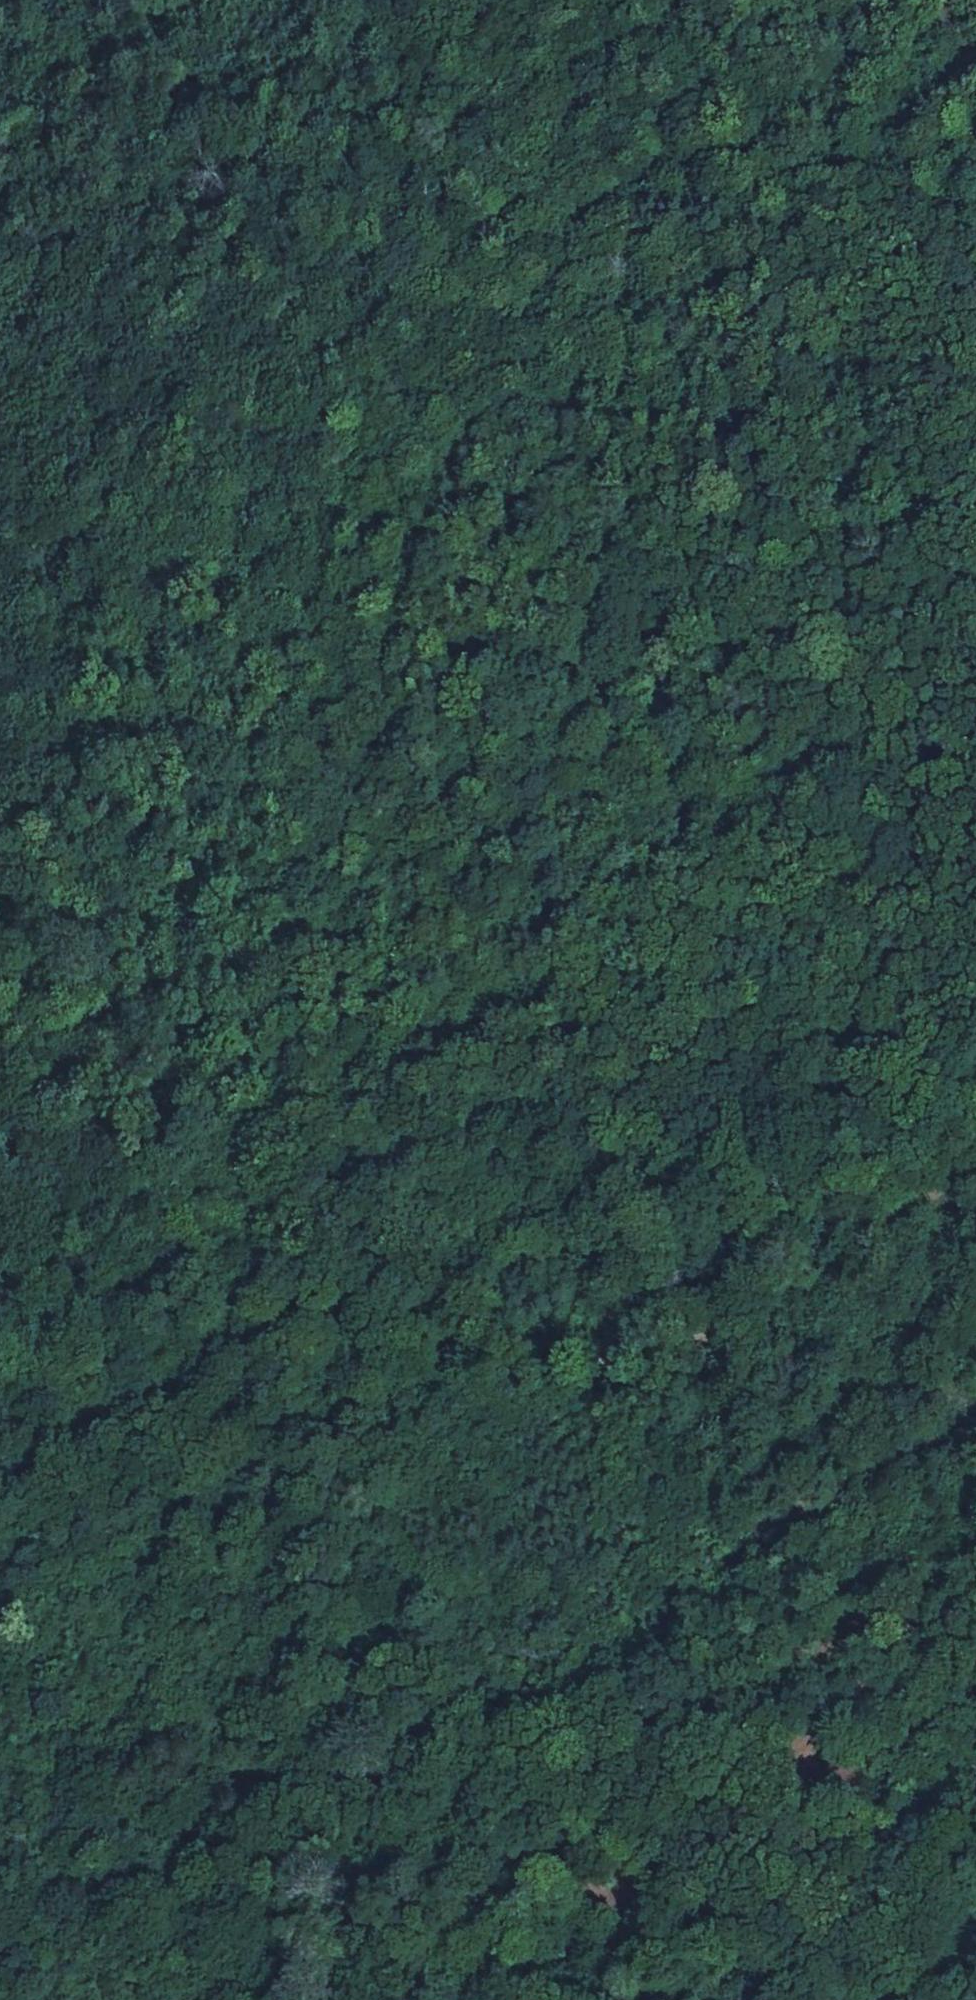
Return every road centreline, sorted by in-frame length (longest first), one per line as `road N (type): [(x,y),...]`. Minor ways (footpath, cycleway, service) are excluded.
road 1 (track): [(975,1183),(585,1316),(0,1462)]

